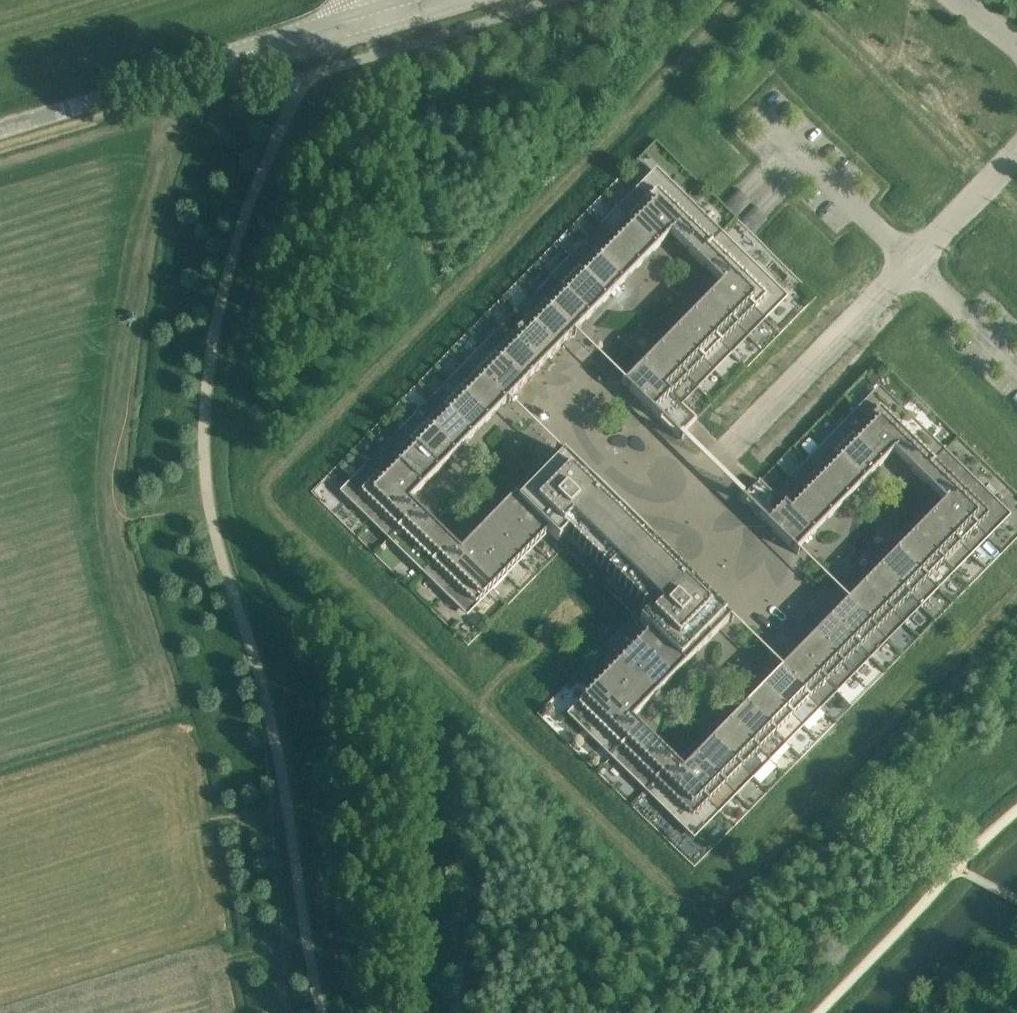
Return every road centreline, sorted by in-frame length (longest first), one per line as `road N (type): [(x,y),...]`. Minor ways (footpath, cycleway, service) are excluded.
road 1 (unclassified): [(723,456),(1016,157)]
road 2 (unclassified): [(369,9),(160,81)]
road 3 (unclassified): [(160,81),(371,36)]
road 4 (unclassified): [(0,129),(160,81)]
road 5 (unclassified): [(371,36),(489,0)]

